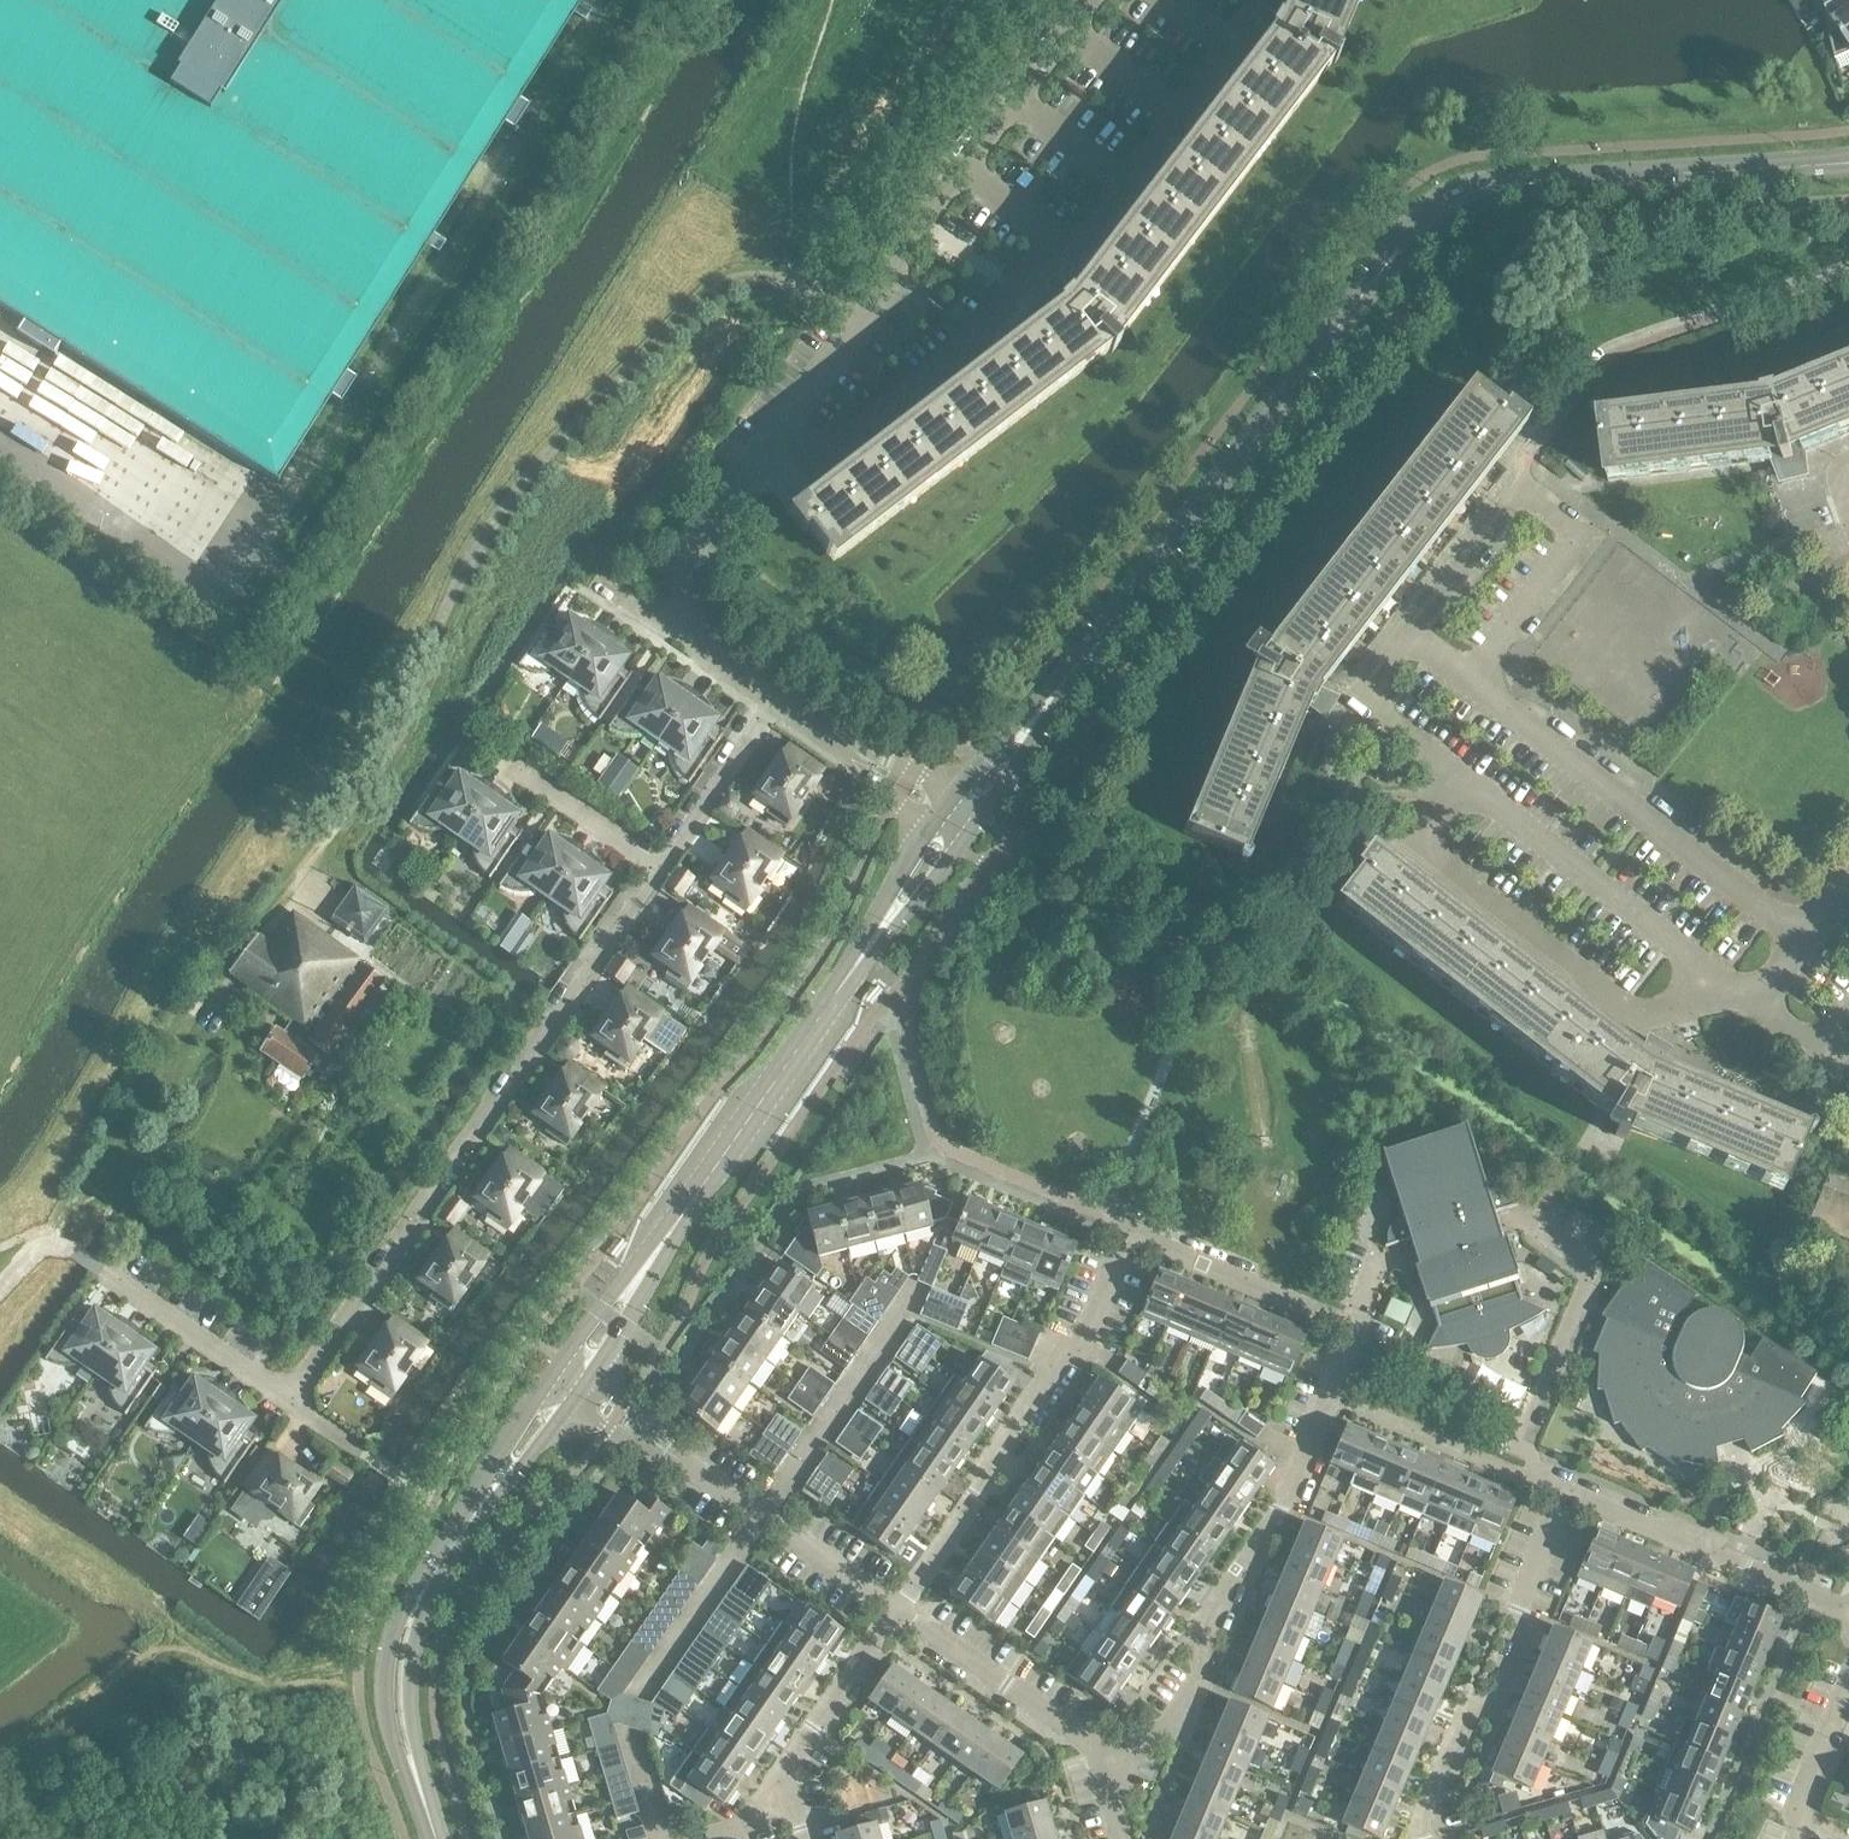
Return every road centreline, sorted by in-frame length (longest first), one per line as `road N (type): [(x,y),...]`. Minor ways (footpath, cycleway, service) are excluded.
road 1 (secondary): [(959,820),(1417,225),(1484,189),(1848,162)]
road 2 (residential): [(699,647),(679,577),(697,535),(1092,0)]
road 3 (residential): [(1103,1763),(1185,1716),(1199,1683),(1194,1636),(1282,1508),(1353,1333),(1126,1236)]
road 4 (residential): [(291,1400),(669,867)]
road 5 (secondary): [(640,1276),(959,820)]
road 6 (residential): [(1704,962),(1647,1032),(1408,837),(1460,768)]
road 7 (residential): [(898,1609),(1078,1345),(1126,1236)]
road 8 (residential): [(1475,682),(1581,544),(1511,491),(1406,629)]
road 9 (residential): [(1816,941),(1475,682)]
road 10 (residential): [(1421,1838),(1463,1727),(1493,1708),(1532,1619),(1522,1592),(1565,1482)]
road 11 (secondary): [(436,1838),(396,1705),(399,1655),(415,1607),(495,1481)]
road 12 (residential): [(0,1293),(42,1249),(75,1252),(291,1400)]
road 13 (residential): [(1460,768),(1704,962)]
road 14 (residential): [(1848,1599),(1565,1482)]
road 15 (residential): [(758,1520),(916,1291)]
road 16 (residential): [(1103,1763),(898,1609)]
road 17 (residential): [(206,712),(0,566)]
road 18 (residential): [(959,820),(778,702)]
road 19 (residential): [(669,867),(490,747)]
road 20 (residential): [(1406,629),(1358,691),(1460,768)]
road 21 (residential): [(645,1687),(758,1520)]
road 22 (residential): [(669,867),(778,702)]
road 23 (residential): [(789,1773),(898,1609)]
road 24 (residential): [(898,1609),(758,1520)]
road 25 (residential): [(1807,1827),(1805,1803),(1848,1700)]
road 26 (residential): [(597,579),(699,647)]
road 27 (residential): [(677,1457),(628,1402),(588,1375)]
road 28 (residential): [(570,1402),(625,1438),(677,1457)]
road 29 (residential): [(1758,1002),(1829,1056),(1848,1031)]

